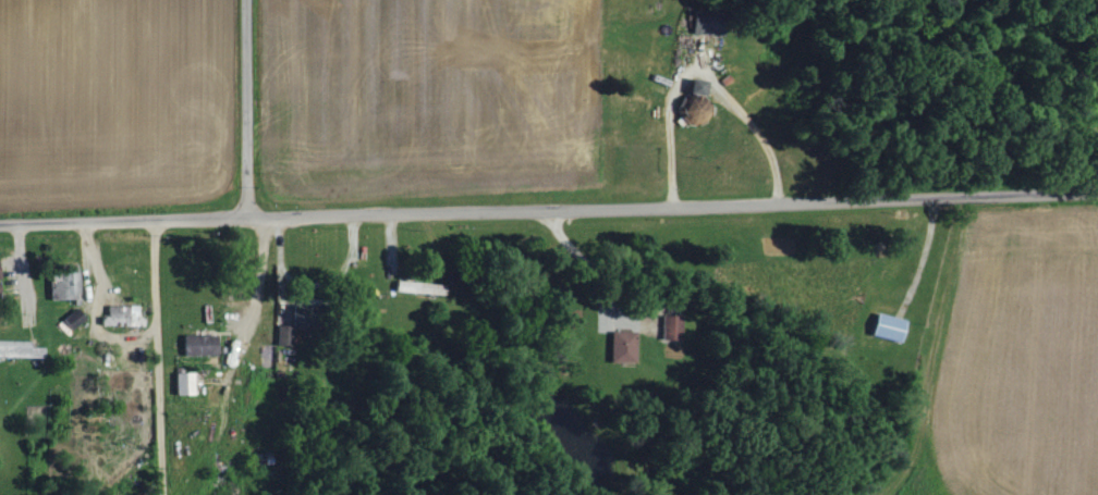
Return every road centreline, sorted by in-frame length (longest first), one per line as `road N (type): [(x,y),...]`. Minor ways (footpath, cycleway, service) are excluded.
road 1 (residential): [(0,228),(1097,190)]
road 2 (residential): [(247,219),(246,0)]

